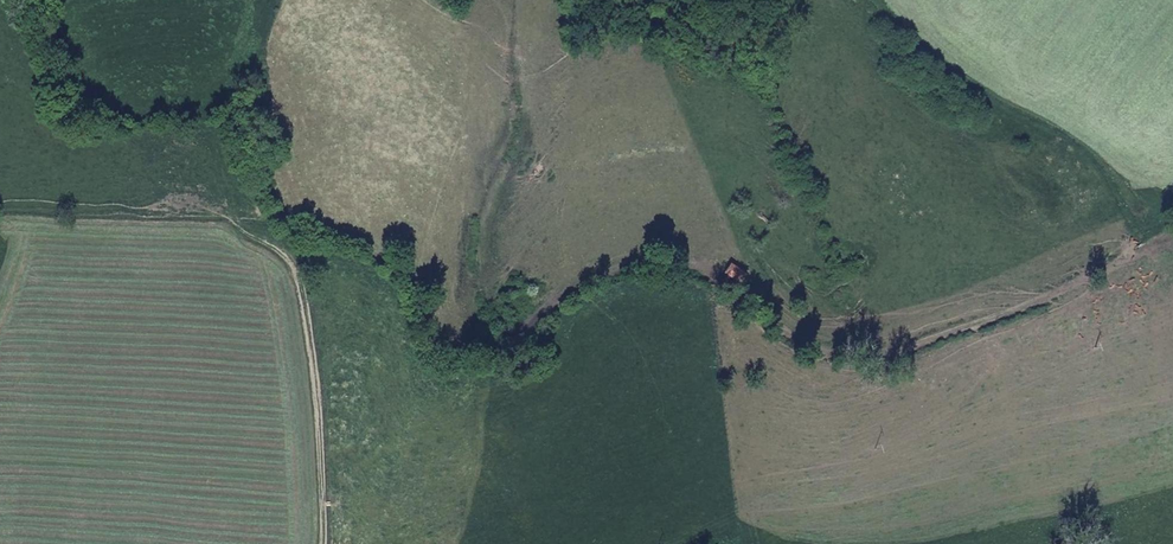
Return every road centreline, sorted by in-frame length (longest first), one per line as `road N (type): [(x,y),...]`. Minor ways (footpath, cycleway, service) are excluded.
road 1 (track): [(877,356),(1021,308),(1172,232)]

